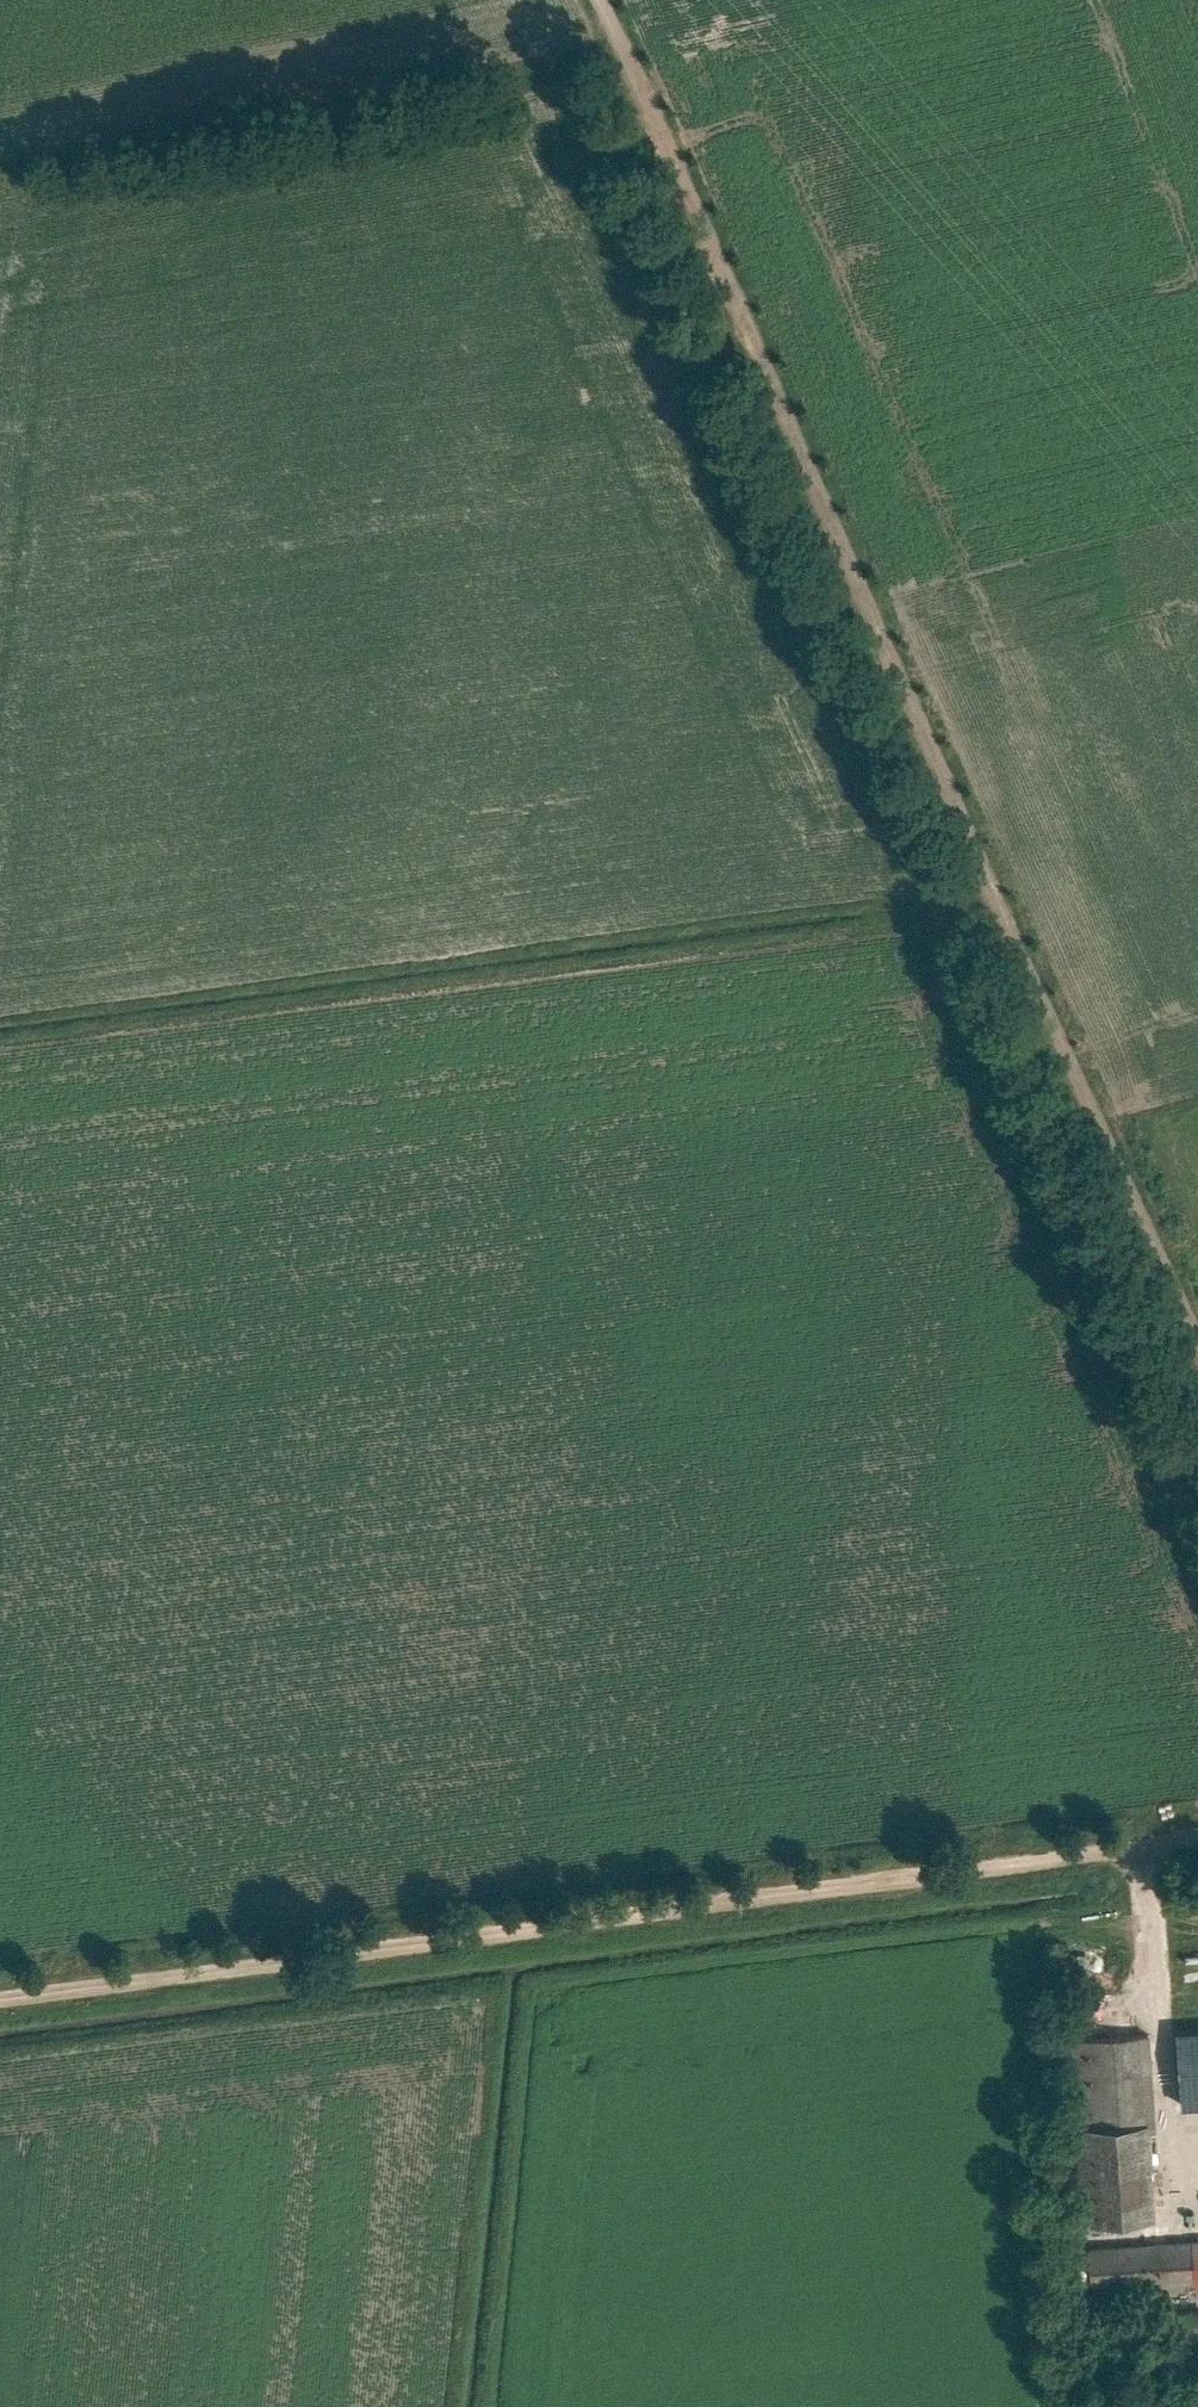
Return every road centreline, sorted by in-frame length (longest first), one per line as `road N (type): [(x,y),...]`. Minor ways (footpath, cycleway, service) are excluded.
road 1 (track): [(1197,1343),(931,758),(725,262),(604,0)]
road 2 (track): [(1197,1831),(0,1994)]

